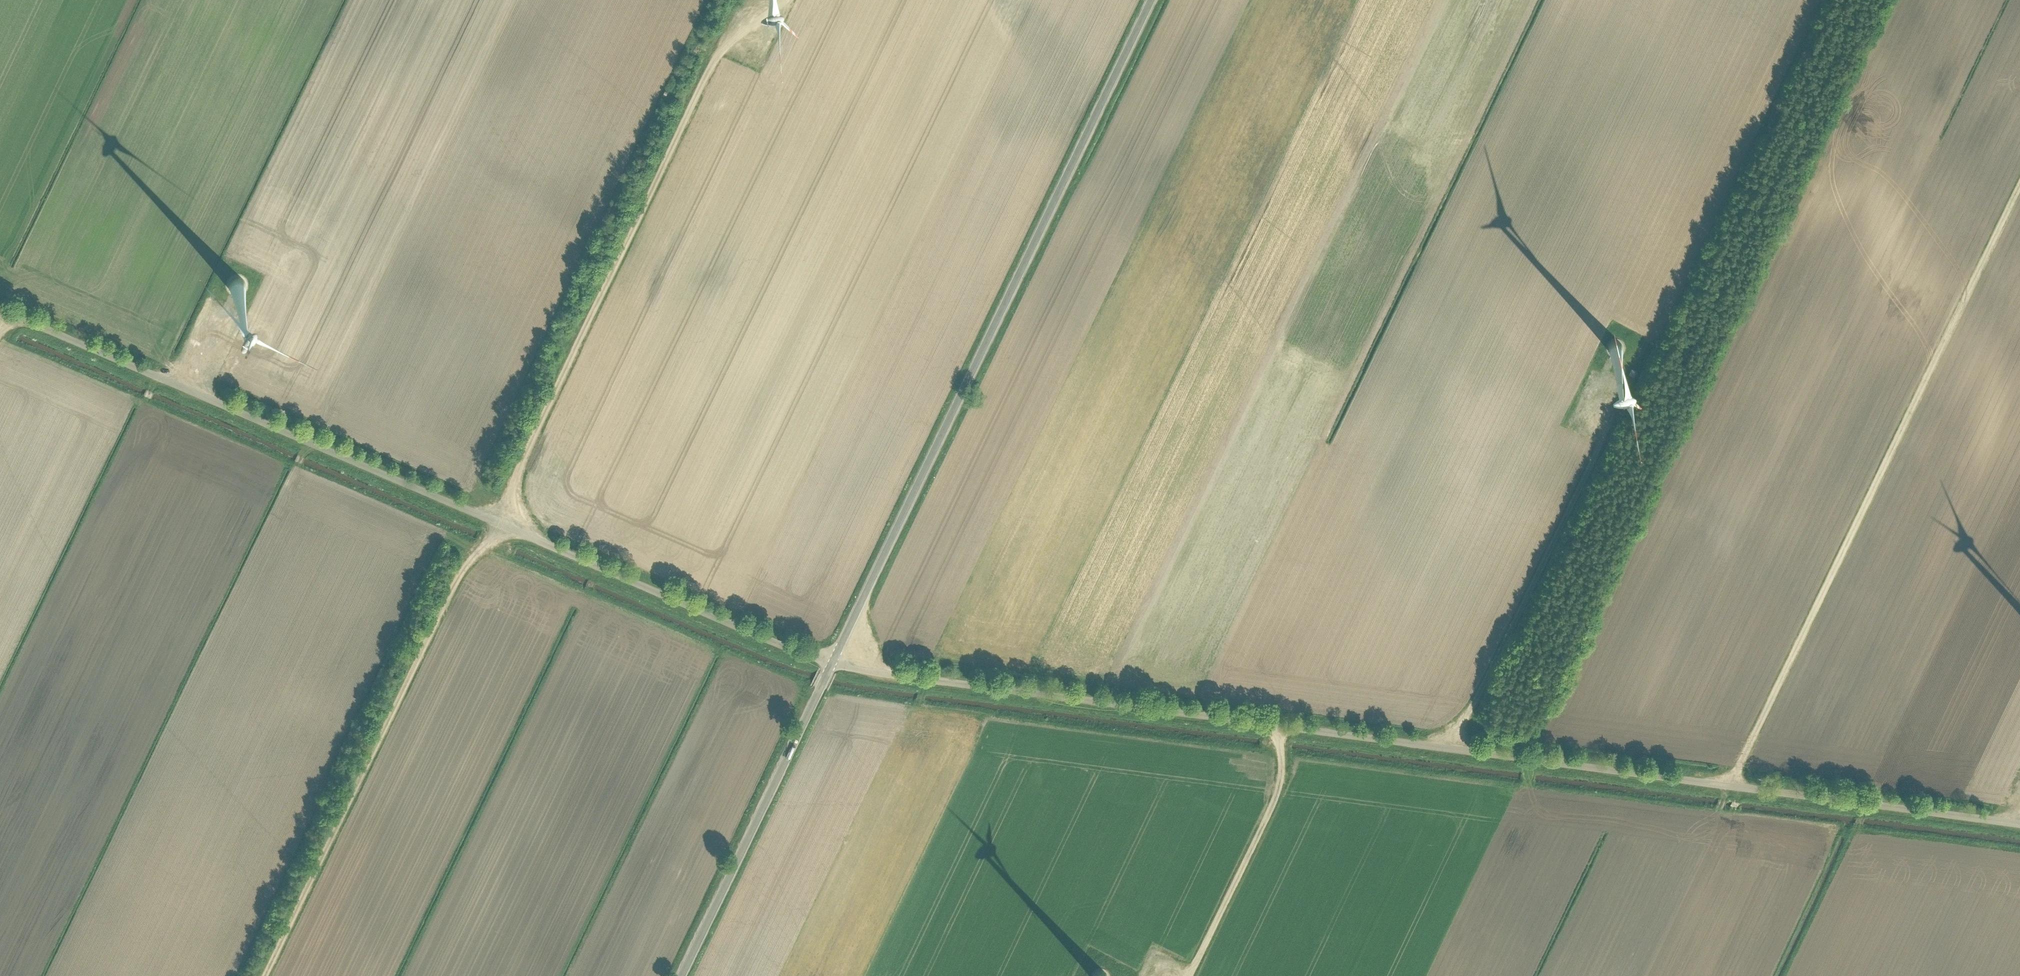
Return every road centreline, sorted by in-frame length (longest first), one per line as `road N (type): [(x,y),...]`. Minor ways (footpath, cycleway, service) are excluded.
road 1 (unclassified): [(831,663),(2019,821)]
road 2 (unclassified): [(0,306),(831,663)]
road 3 (tertiary): [(1154,0),(831,663)]
road 4 (track): [(1730,782),(2019,180)]
road 5 (track): [(497,519),(741,9),(783,0)]
road 6 (track): [(512,526),(466,567),(267,975)]
road 7 (track): [(1629,377),(1475,701),(1444,743)]
road 8 (tertiary): [(831,663),(680,975)]
road 9 (track): [(1272,721),(1280,781),(1191,975)]

